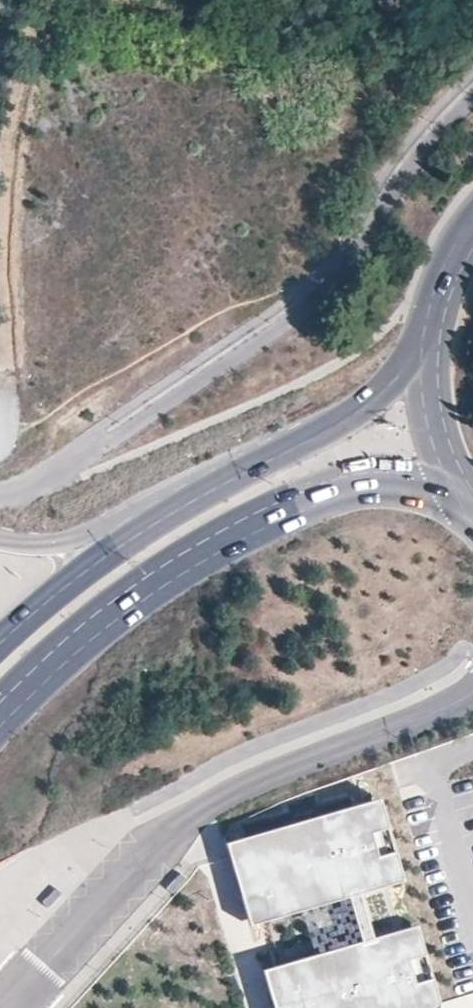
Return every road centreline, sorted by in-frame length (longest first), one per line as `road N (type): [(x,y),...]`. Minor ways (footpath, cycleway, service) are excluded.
road 1 (residential): [(472,694),(266,777),(181,825),(6,1007)]
road 2 (primary): [(0,719),(150,593),(289,514),(394,486),(469,514)]
road 3 (primary): [(427,321),(389,377),(342,419),(122,540)]
road 4 (primary): [(427,321),(428,422),(469,514)]
road 5 (primary): [(122,540),(0,645)]
road 6 (residential): [(122,540),(90,532),(59,542),(0,538)]

